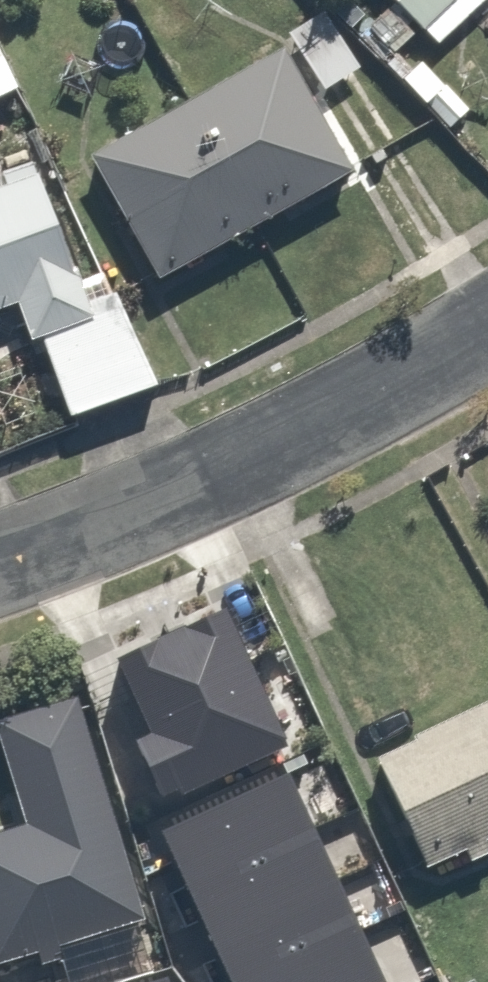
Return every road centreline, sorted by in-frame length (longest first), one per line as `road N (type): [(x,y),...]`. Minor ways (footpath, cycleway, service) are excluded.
road 1 (residential): [(487,336),(330,422),(0,565)]

